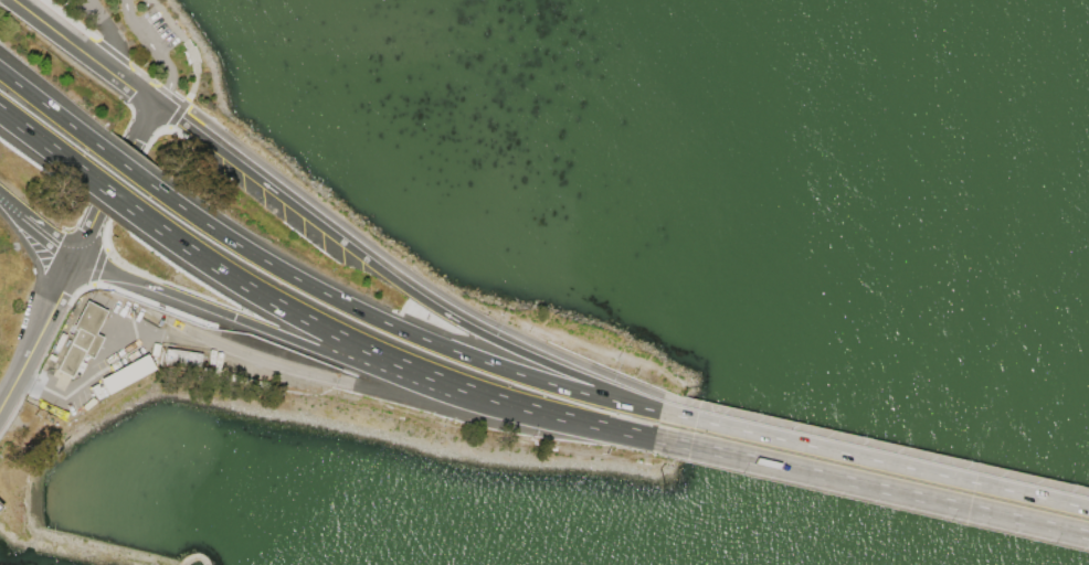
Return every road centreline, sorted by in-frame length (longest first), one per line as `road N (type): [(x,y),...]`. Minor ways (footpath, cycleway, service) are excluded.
road 1 (motorway): [(77,253),(429,388),(674,441)]
road 2 (motorway): [(679,416),(445,315),(152,105)]
road 3 (motorway): [(134,211),(216,268),(368,350),(529,408),(674,441)]
road 4 (motorway): [(679,416),(518,374),(385,323),(265,262),(148,183)]
road 5 (motorway): [(674,441),(1088,537)]
road 6 (motorway): [(1088,508),(679,416)]
road 7 (motorway): [(204,339),(310,374),(562,422)]
road 8 (tertiary): [(14,0),(152,105)]
road 9 (residential): [(77,253),(0,405)]
road 10 (tertiary): [(152,105),(77,253)]
road 11 (motorway): [(0,201),(42,264),(41,328)]
road 12 (motorway): [(101,148),(0,71)]

